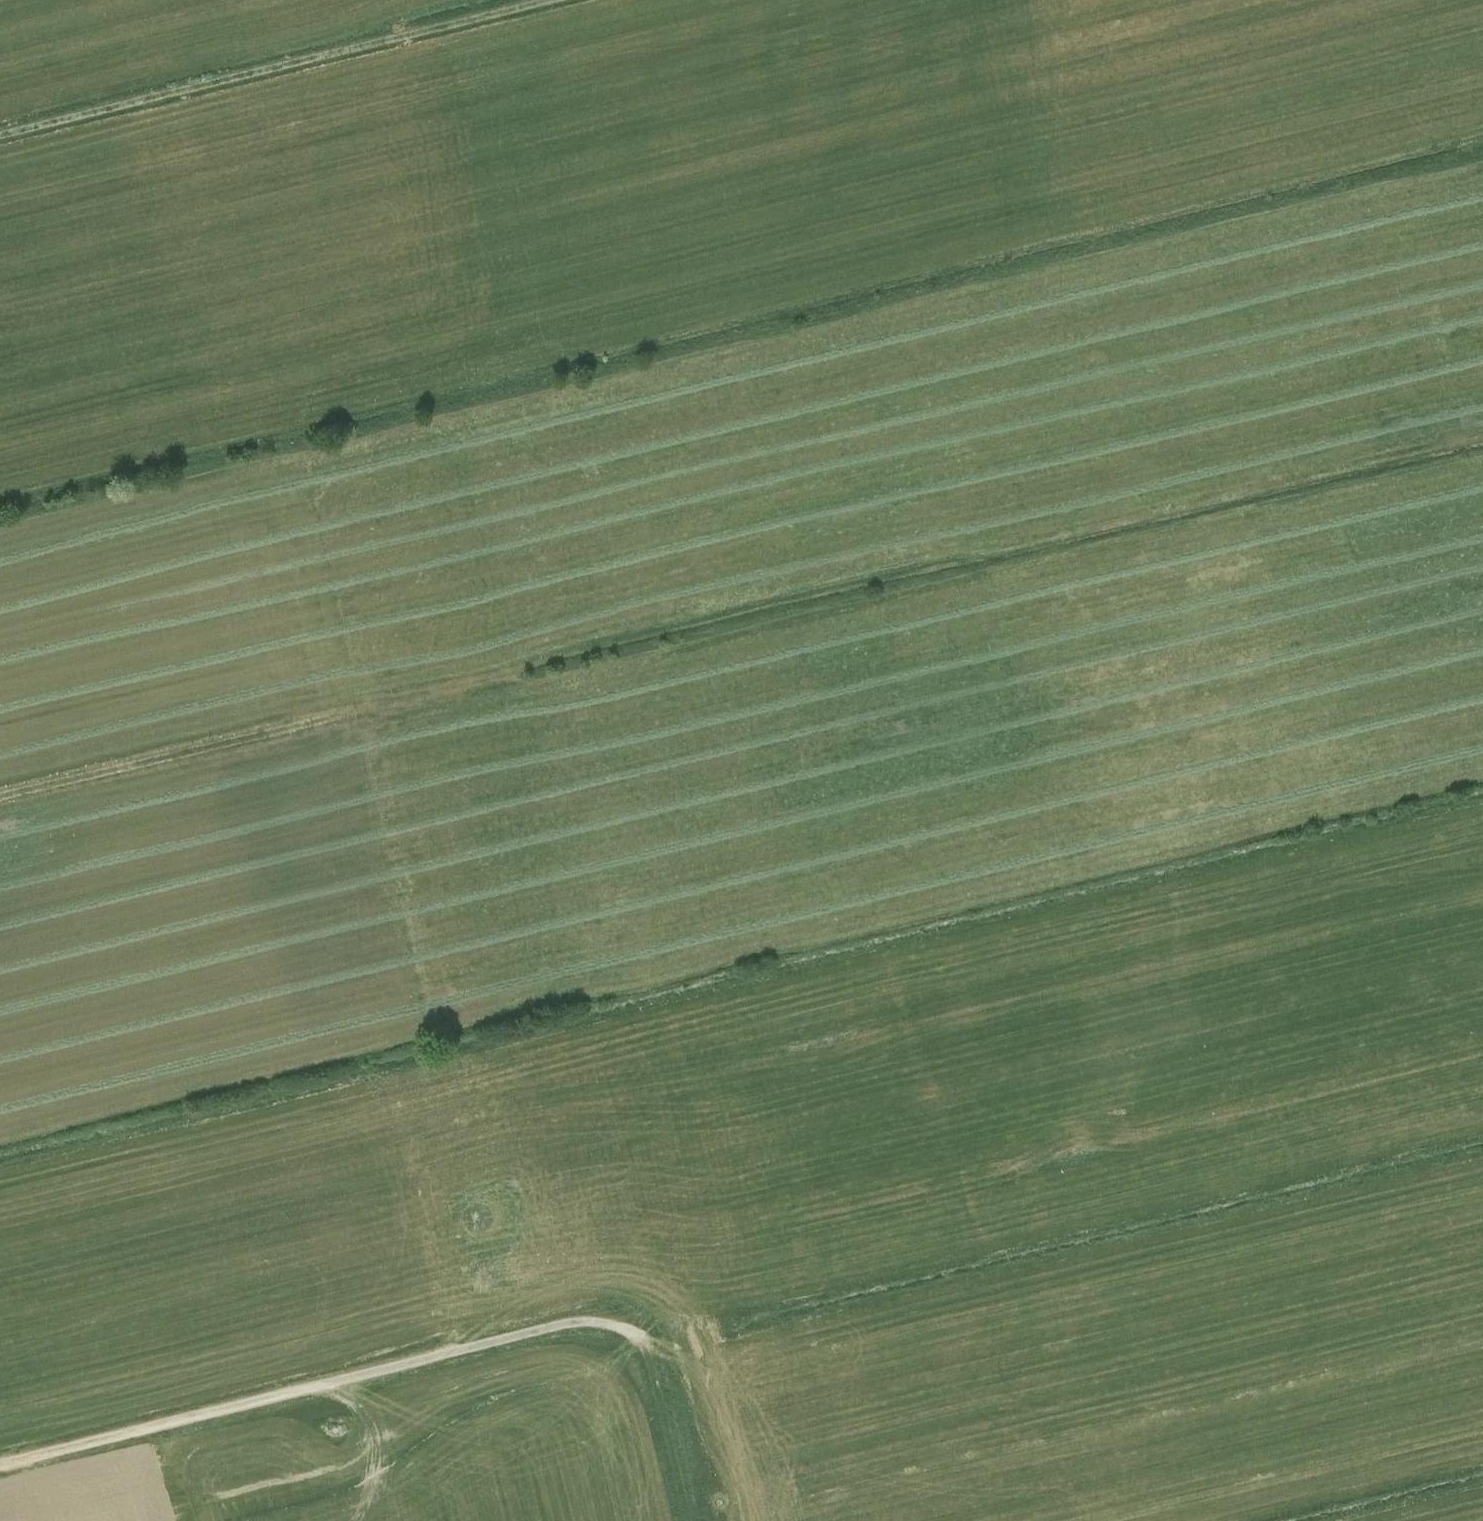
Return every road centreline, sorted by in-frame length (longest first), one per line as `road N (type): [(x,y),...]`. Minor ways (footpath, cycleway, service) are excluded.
road 1 (track): [(0,797),(342,715)]
road 2 (track): [(636,1335),(651,1356),(689,1520)]

